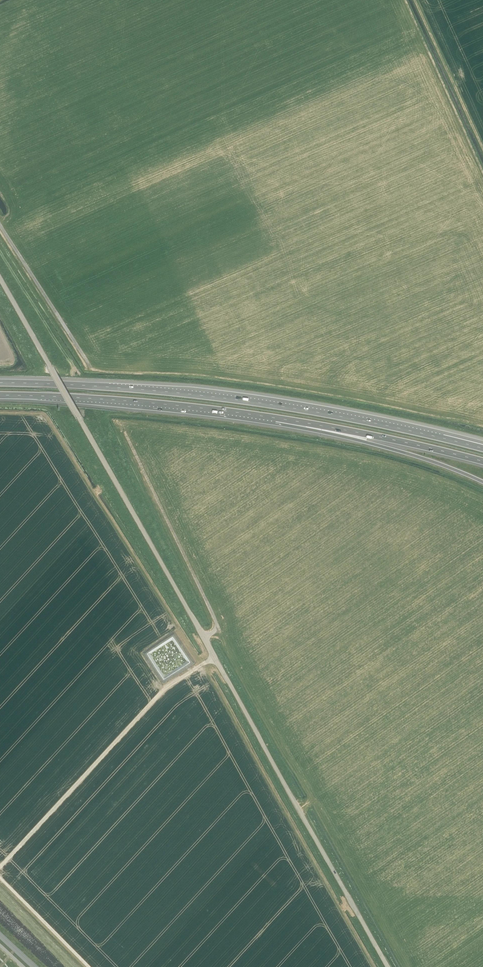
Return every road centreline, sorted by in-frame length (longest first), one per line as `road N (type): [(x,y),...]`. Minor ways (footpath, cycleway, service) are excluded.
road 1 (unclassified): [(387,966),(0,280)]
road 2 (motorway): [(403,429),(211,397),(0,381)]
road 3 (motorway): [(0,395),(276,418)]
road 4 (motorway): [(276,418),(482,482)]
road 5 (motorway): [(276,418),(482,462)]

